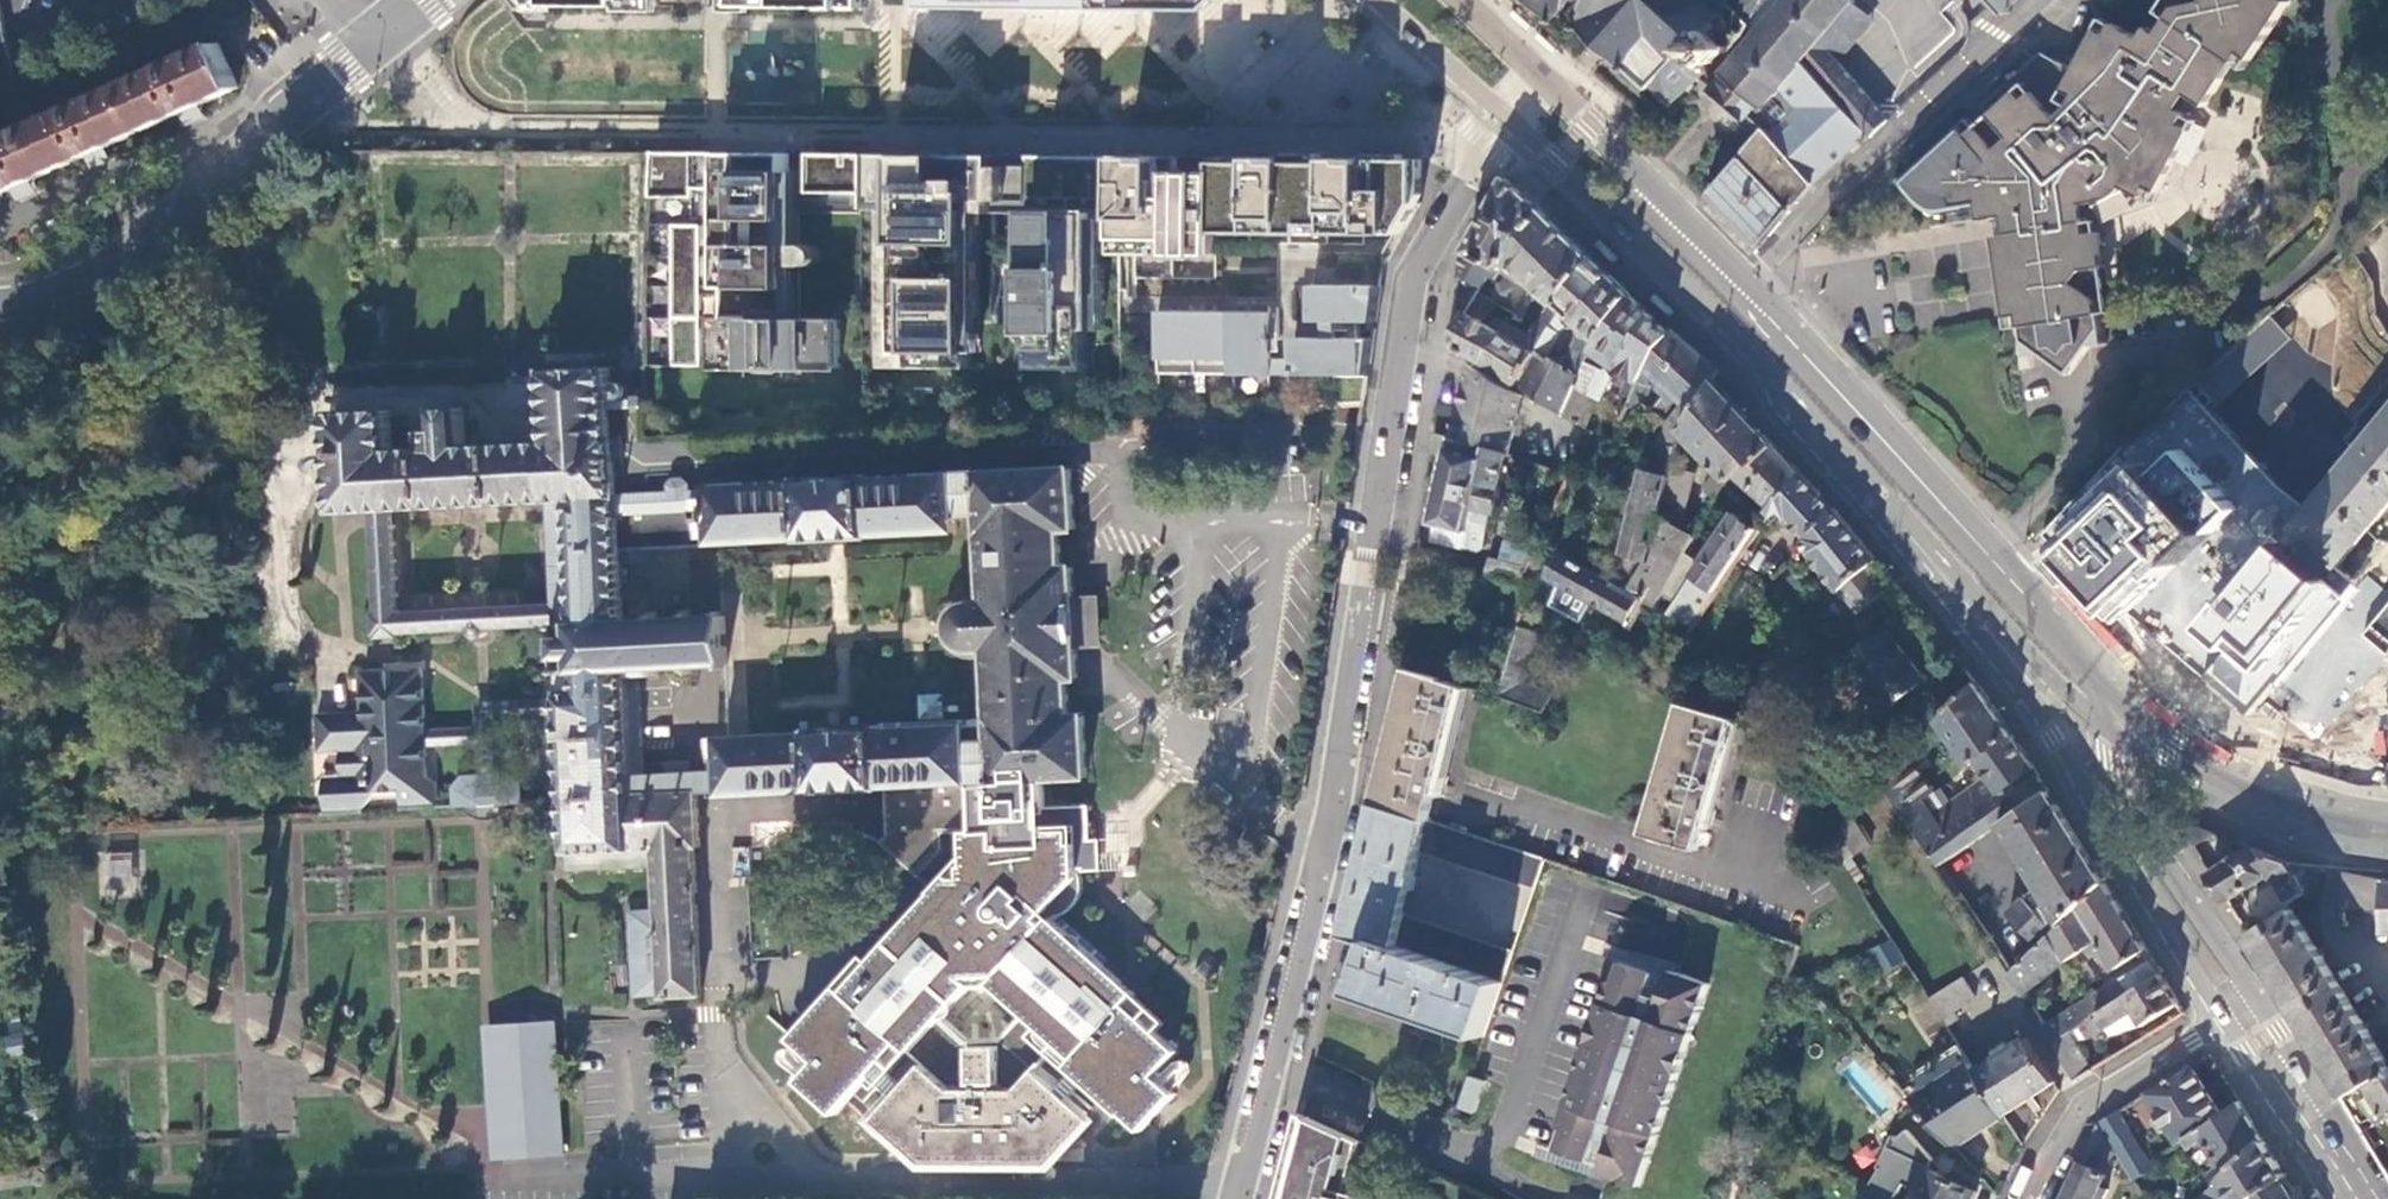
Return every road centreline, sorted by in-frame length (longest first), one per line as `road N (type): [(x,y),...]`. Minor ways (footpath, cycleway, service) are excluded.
road 1 (primary): [(2112,716),(2057,629),(2012,578),(1544,78)]
road 2 (residential): [(1376,535),(1326,851),(1237,1198)]
road 3 (primary): [(1895,516),(2044,714),(2205,987),(2241,1008)]
road 4 (primary): [(1504,119),(1695,295),(1895,516)]
road 5 (residential): [(422,0),(124,257),(86,277),(0,297)]
road 6 (residential): [(1504,119),(1413,289),(1376,535)]
road 7 (primary): [(2241,1008),(2236,968),(2132,800),(2110,740),(2112,716)]
road 8 (secondary): [(2112,716),(2248,800),(2387,837)]
road 9 (primary): [(1895,516),(1950,563),(2053,678),(2112,716)]
road 10 (residential): [(2241,1008),(2082,1103),(2035,1198)]
road 11 (primary): [(2241,1008),(2368,1198)]
road 12 (primary): [(1377,0),(1504,119)]

